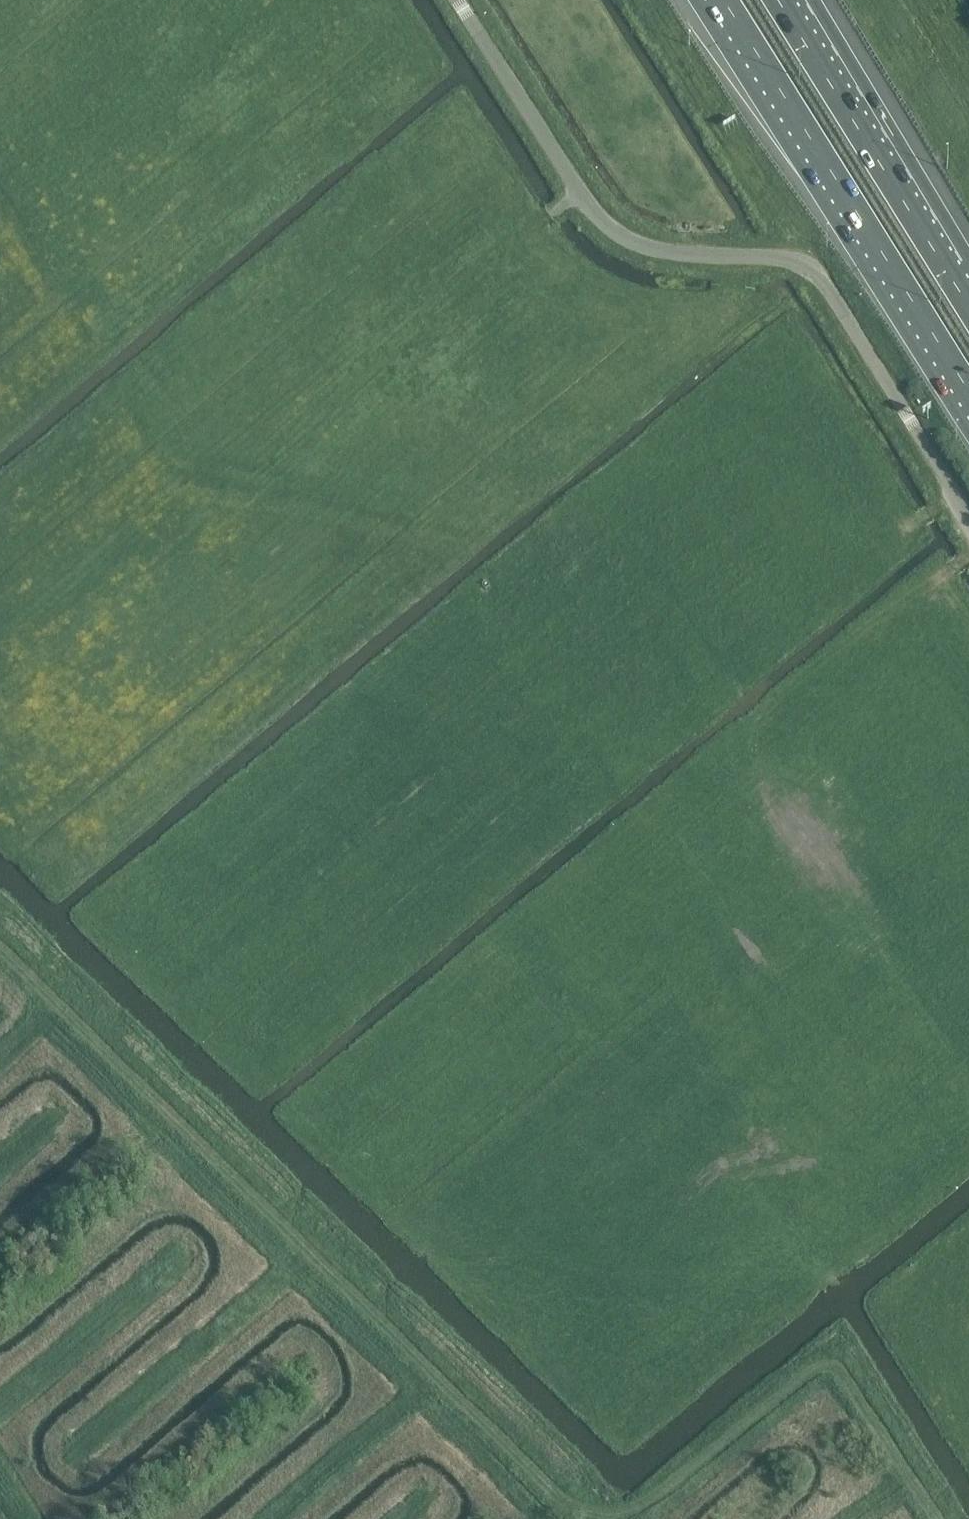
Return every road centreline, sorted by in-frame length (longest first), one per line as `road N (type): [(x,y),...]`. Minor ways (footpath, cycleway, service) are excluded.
road 1 (unclassified): [(968,514),(812,267),(658,250),(619,235),(592,210),(457,0)]
road 2 (motorway): [(716,0),(968,402)]
road 3 (motorway): [(968,292),(787,0)]

